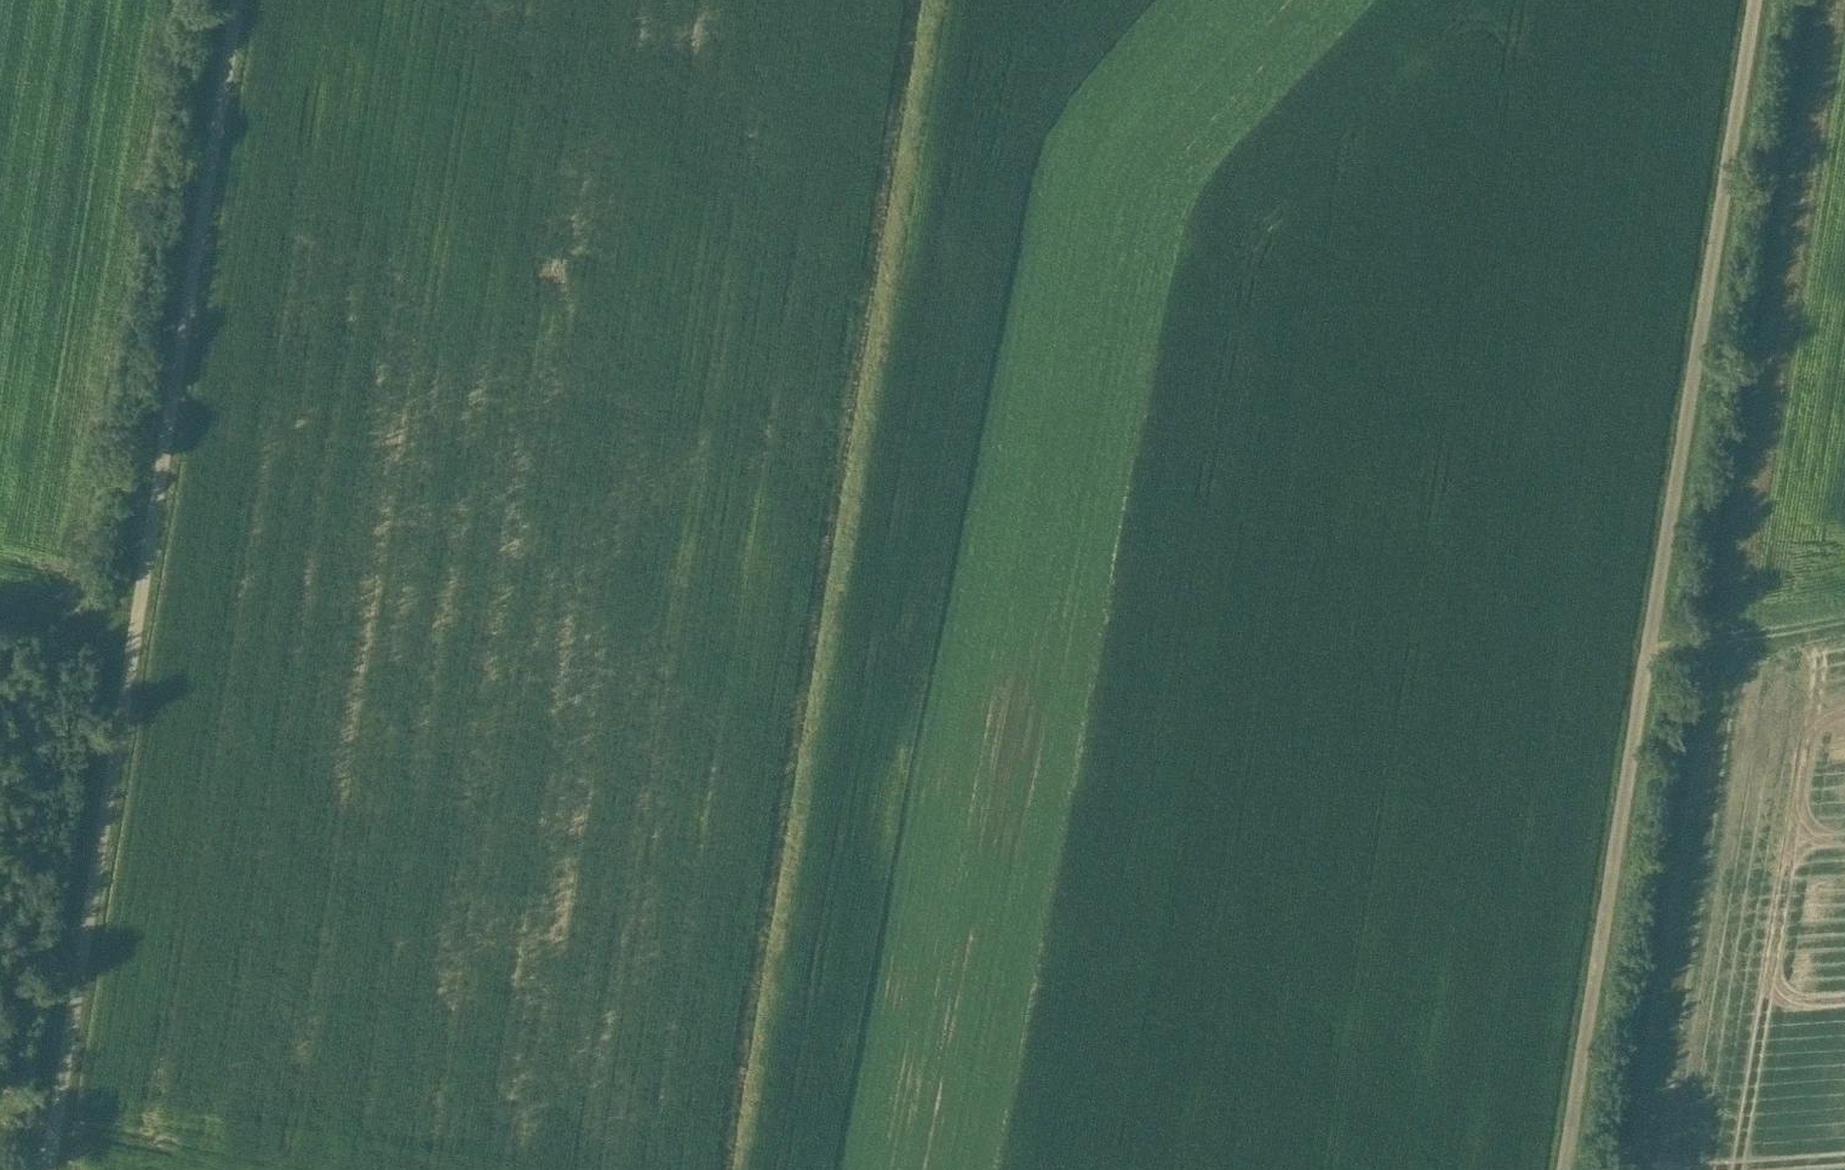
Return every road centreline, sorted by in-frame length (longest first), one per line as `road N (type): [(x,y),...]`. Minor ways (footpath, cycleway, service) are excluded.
road 1 (unclassified): [(1755,0),(1562,1169)]
road 2 (unclassified): [(238,0),(48,1169)]
road 3 (track): [(1648,649),(1844,616)]

